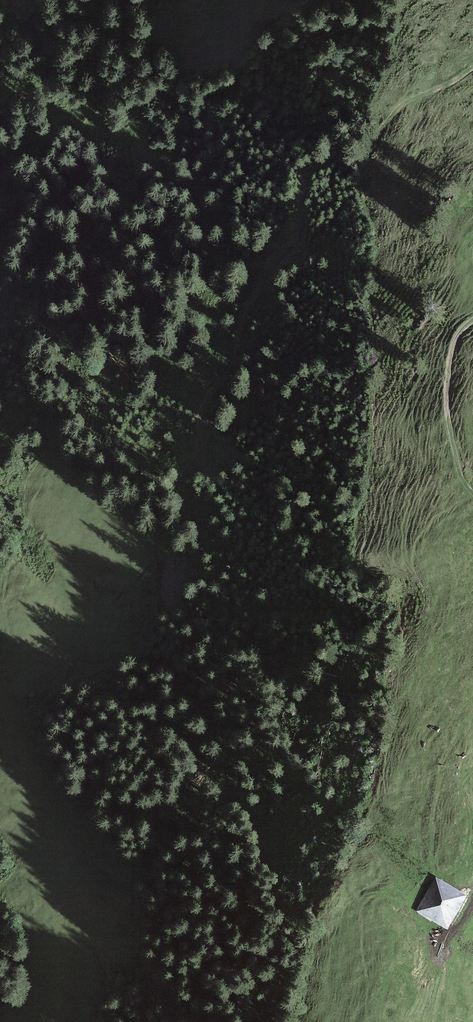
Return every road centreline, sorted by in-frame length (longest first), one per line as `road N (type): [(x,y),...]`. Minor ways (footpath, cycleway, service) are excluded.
road 1 (track): [(472,69),(397,109),(307,178),(300,233),(244,315),(232,362),(199,412),(198,459),(167,497),(151,555),(131,585)]
road 2 (track): [(472,489),(452,437),(447,397),(455,340),(472,320)]

